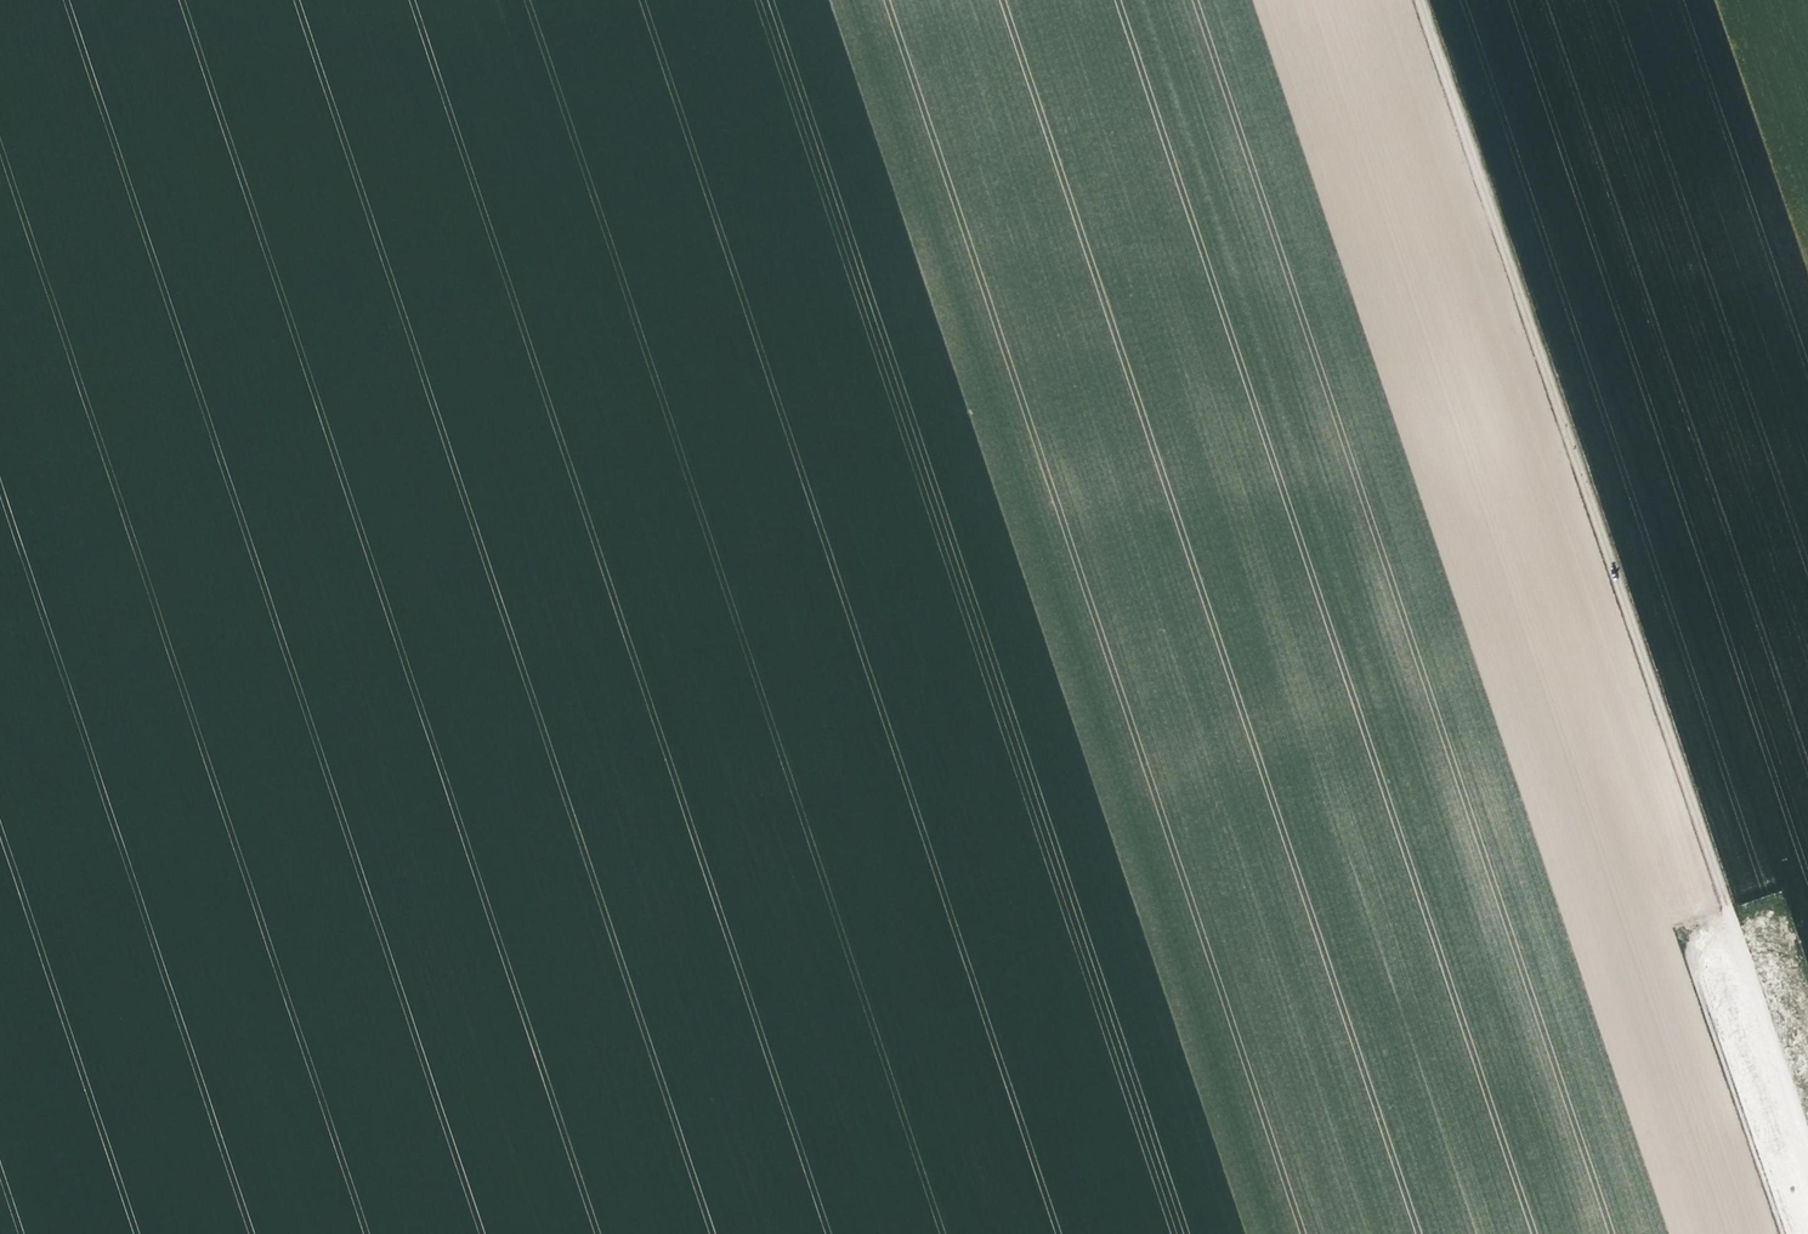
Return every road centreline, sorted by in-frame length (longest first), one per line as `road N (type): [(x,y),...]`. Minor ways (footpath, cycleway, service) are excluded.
road 1 (track): [(1419,0),(1729,918)]
road 2 (track): [(1785,1233),(1687,942),(1729,918),(1807,1149)]

